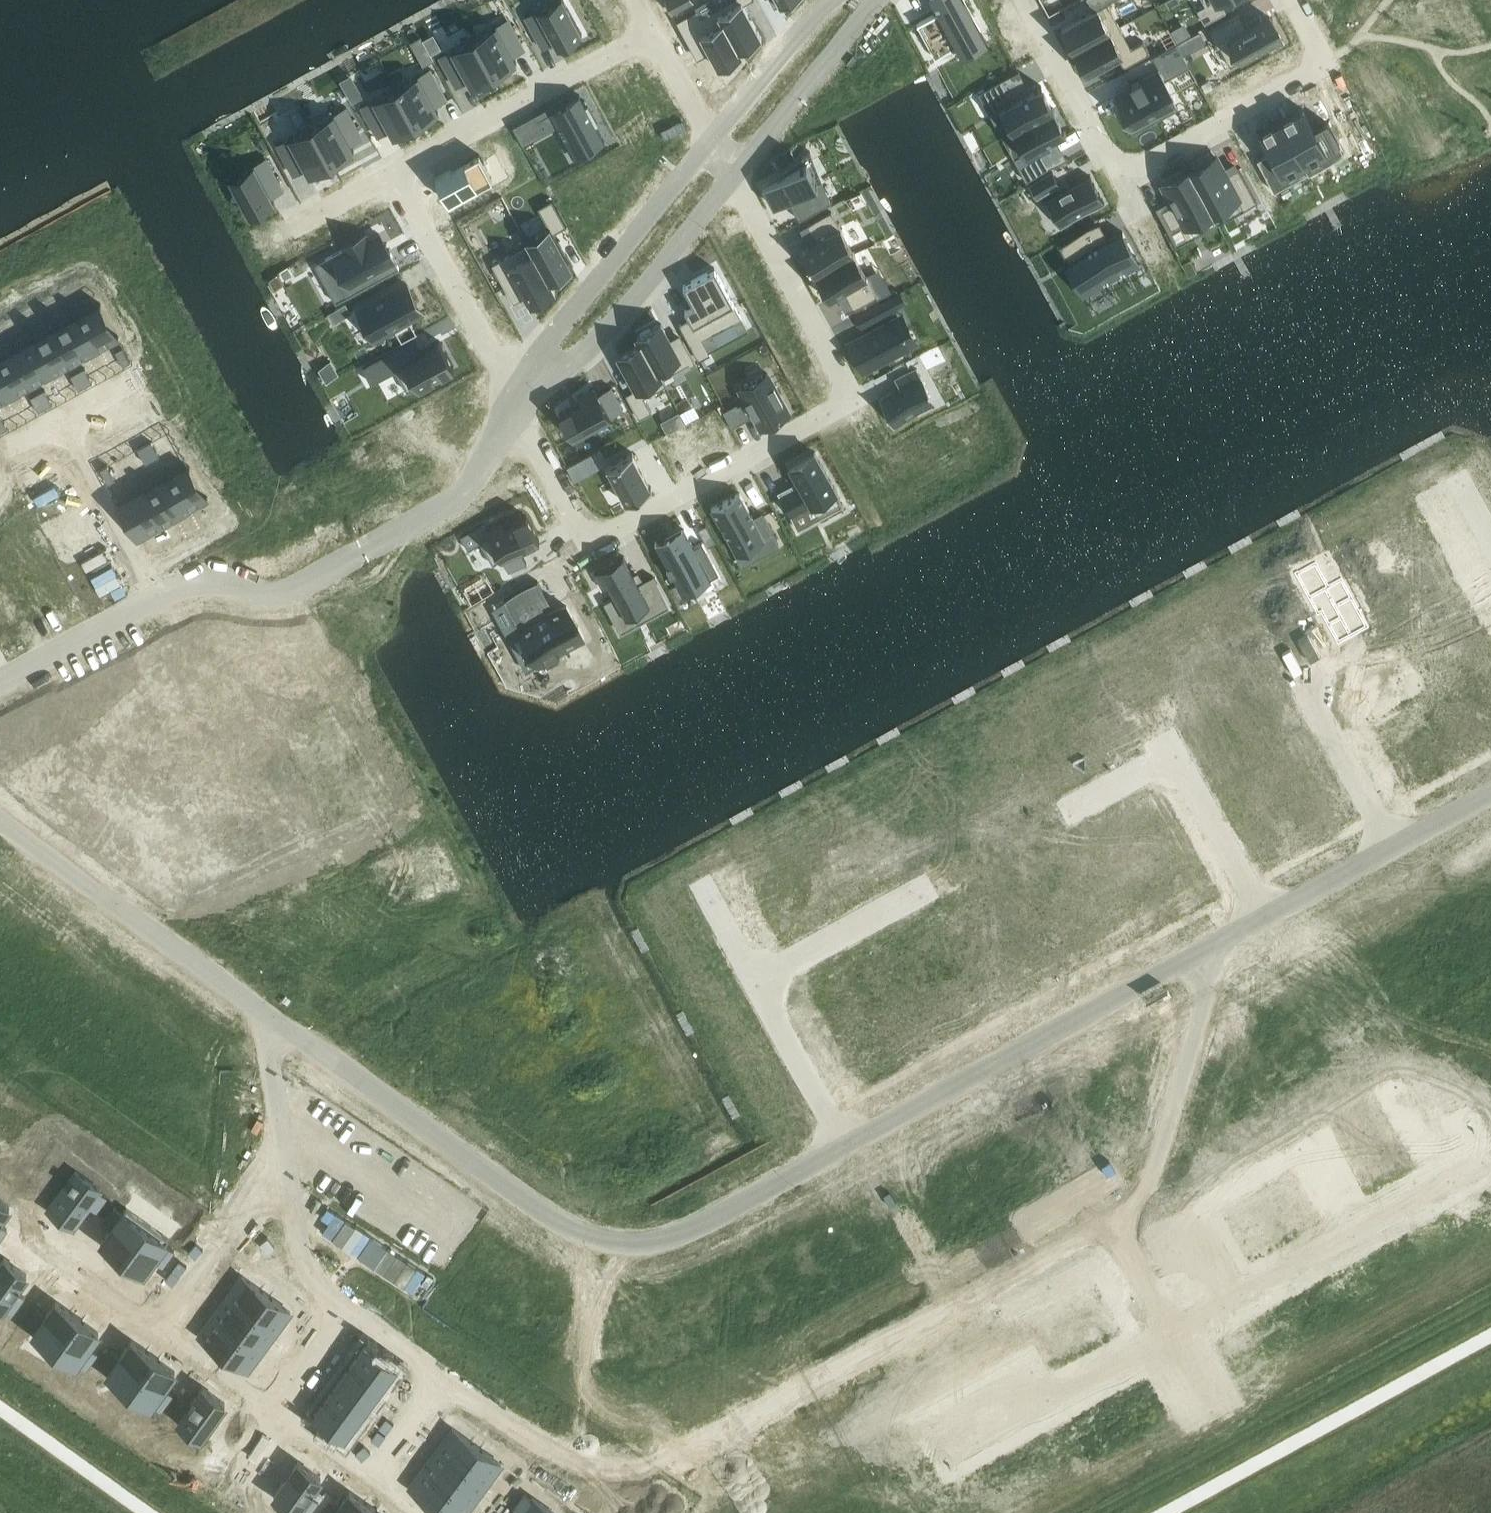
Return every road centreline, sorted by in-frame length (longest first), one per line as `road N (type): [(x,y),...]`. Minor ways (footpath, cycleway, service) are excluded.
road 1 (residential): [(515,398),(583,541),(860,402),(734,179)]
road 2 (residential): [(460,1389),(549,1451),(588,1467),(640,1470),(688,1460),(1091,1232)]
road 3 (tertiary): [(846,1147),(638,1246),(580,1242),(265,1013)]
road 4 (tertiary): [(157,596),(196,582),(264,591),(298,585),(461,491),(485,462),(515,398)]
road 5 (tertiary): [(1228,941),(846,1147)]
road 6 (residential): [(1091,1232),(1115,1221),(1145,1188),(1228,941)]
road 7 (residential): [(1150,1341),(1439,1186)]
road 8 (tertiary): [(265,1013),(0,820)]
road 9 (residential): [(265,1013),(299,1264),(307,1283),(348,1311)]
road 10 (residential): [(1266,916),(1175,751),(1067,810)]
road 11 (residential): [(1121,178),(1326,70),(1289,0)]
road 12 (residential): [(34,1242),(277,1411)]
road 13 (residential): [(393,172),(649,29)]
road 14 (tertiary): [(711,140),(538,361)]
road 15 (tertiary): [(538,361),(567,363),(734,179)]
road 16 (residential): [(393,172),(515,398)]
road 17 (residential): [(945,1451),(1150,1341)]
road 18 (tertiary): [(734,179),(876,0)]
road 19 (residential): [(1022,0),(1121,178)]
road 20 (residential): [(1301,676),(1393,851)]
road 21 (residential): [(157,596),(67,420)]
road 22 (residential): [(930,885),(759,977)]
road 23 (residential): [(846,1147),(759,977)]
road 24 (tertiary): [(835,0),(711,140)]
road 25 (tertiary): [(0,683),(157,596)]
road 26 (tertiary): [(1393,851),(1266,916)]
road 27 (residential): [(277,1411),(389,1490)]
road 28 (residential): [(348,1311),(460,1389)]
road 29 (residential): [(649,29),(711,140)]
road 30 (residential): [(1150,1341),(1091,1232)]
road 31 (residential): [(389,1490),(460,1389)]
road 32 (residential): [(348,1311),(277,1411)]

